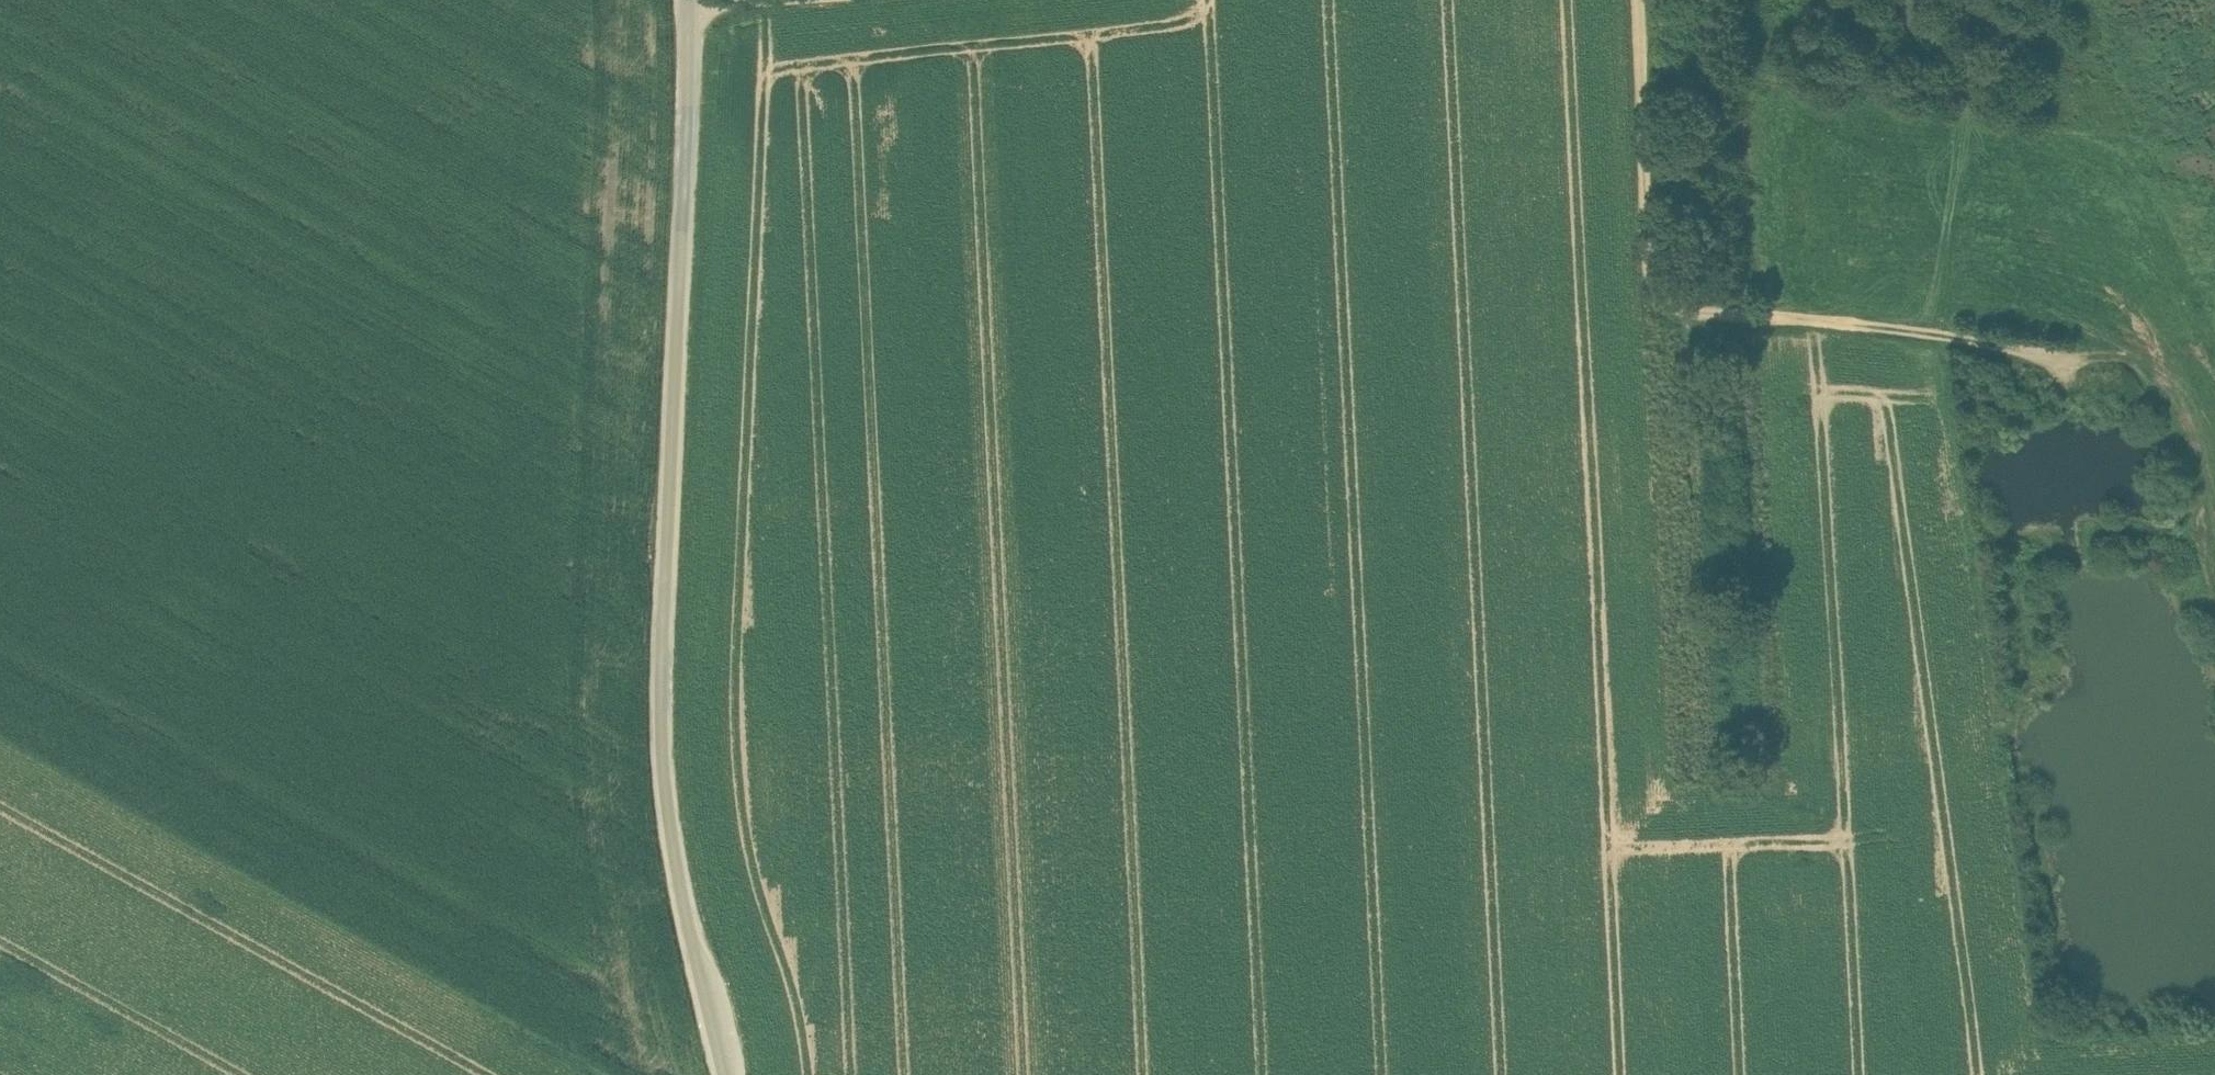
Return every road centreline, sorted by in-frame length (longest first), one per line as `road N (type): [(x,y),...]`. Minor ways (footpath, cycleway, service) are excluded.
road 1 (unclassified): [(723,1074),(679,897),(663,676),(692,0)]
road 2 (track): [(1643,0),(1658,302),(2149,350)]

